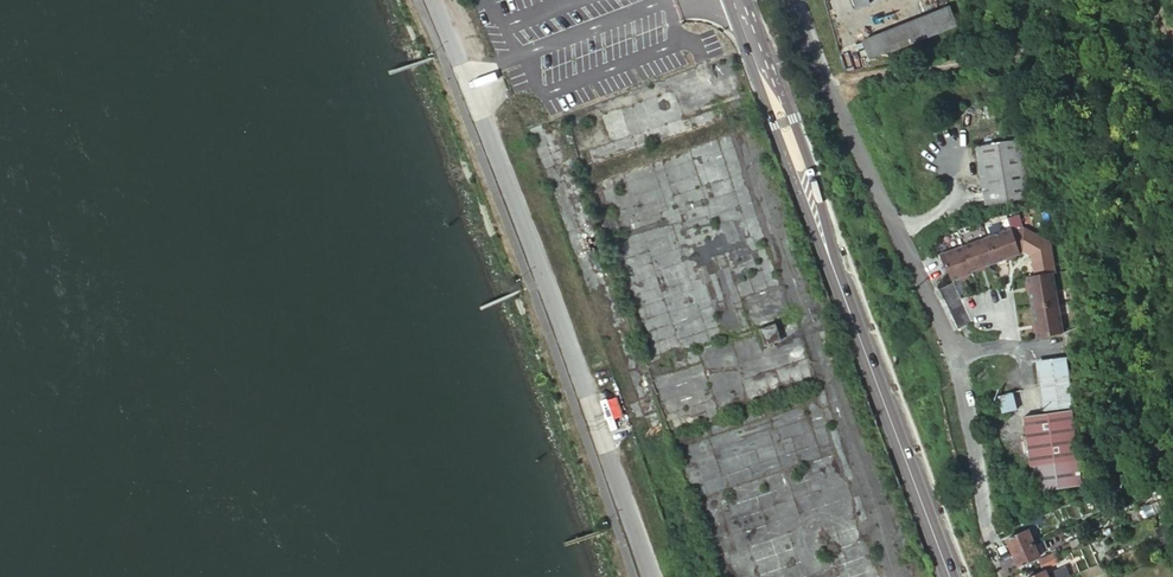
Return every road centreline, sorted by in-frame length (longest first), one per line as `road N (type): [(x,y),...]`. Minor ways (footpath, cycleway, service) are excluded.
road 1 (primary): [(949,576),(802,173)]
road 2 (unclassified): [(546,285),(635,522)]
road 3 (unclassified): [(462,50),(546,285)]

